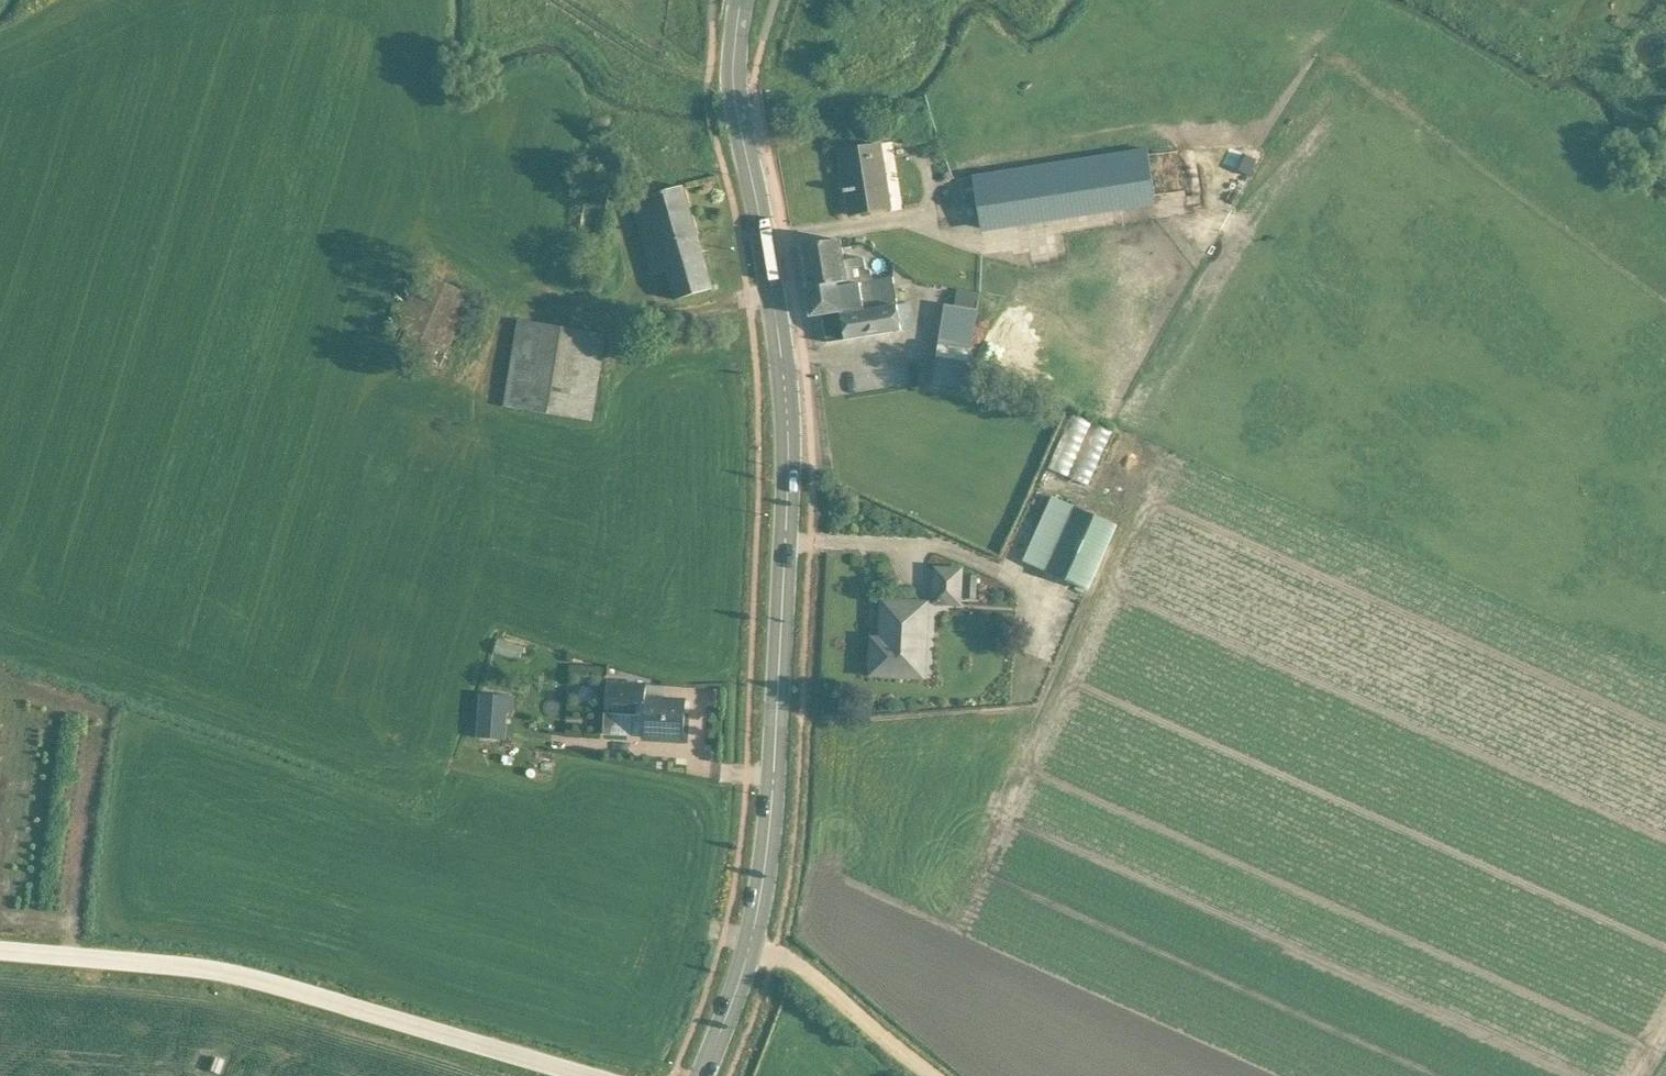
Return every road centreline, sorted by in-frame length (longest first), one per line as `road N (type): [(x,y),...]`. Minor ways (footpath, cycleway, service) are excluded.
road 1 (primary): [(703,1075),(756,941),(779,736),(790,464),(779,336),(738,112)]
road 2 (unclassified): [(0,950),(231,974),(590,1075)]
road 3 (track): [(776,953),(933,1075)]

